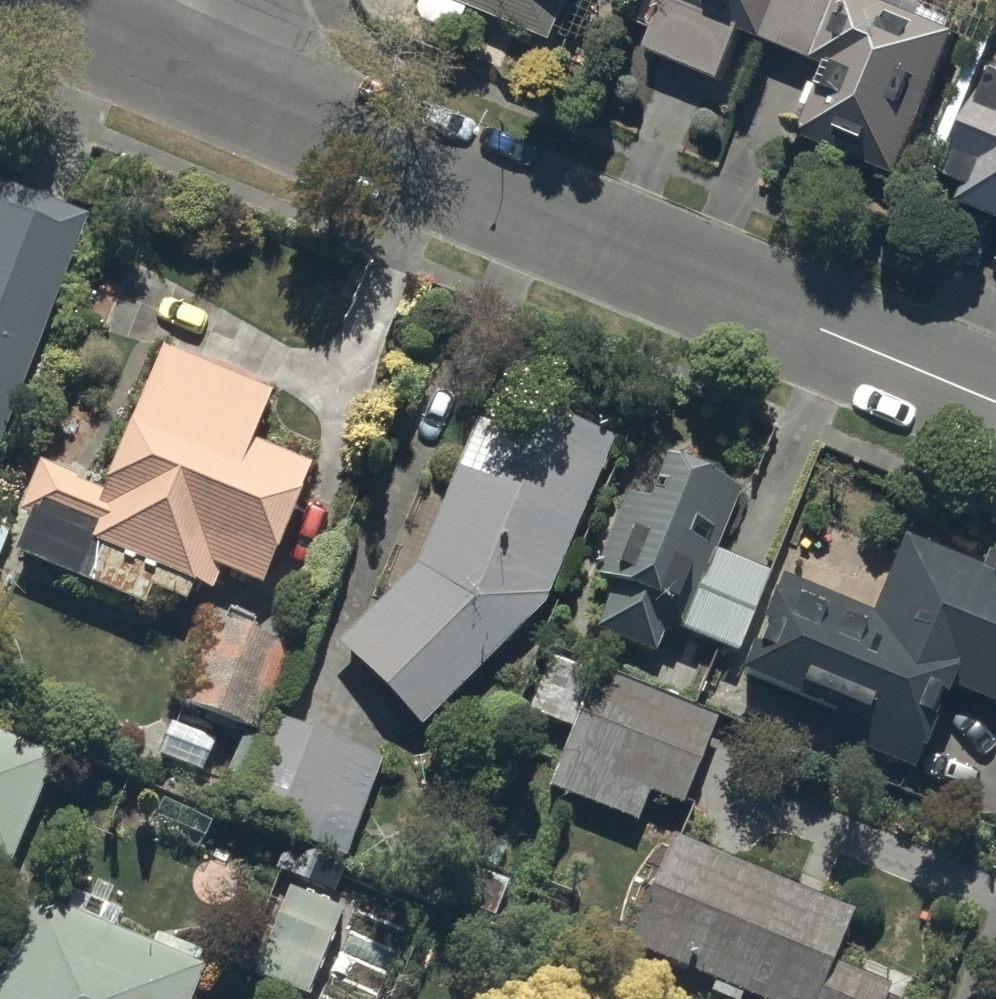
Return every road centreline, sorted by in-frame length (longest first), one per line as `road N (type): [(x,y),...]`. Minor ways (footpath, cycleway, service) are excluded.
road 1 (residential): [(185,67),(995,403)]
road 2 (residential): [(20,0),(185,67)]

